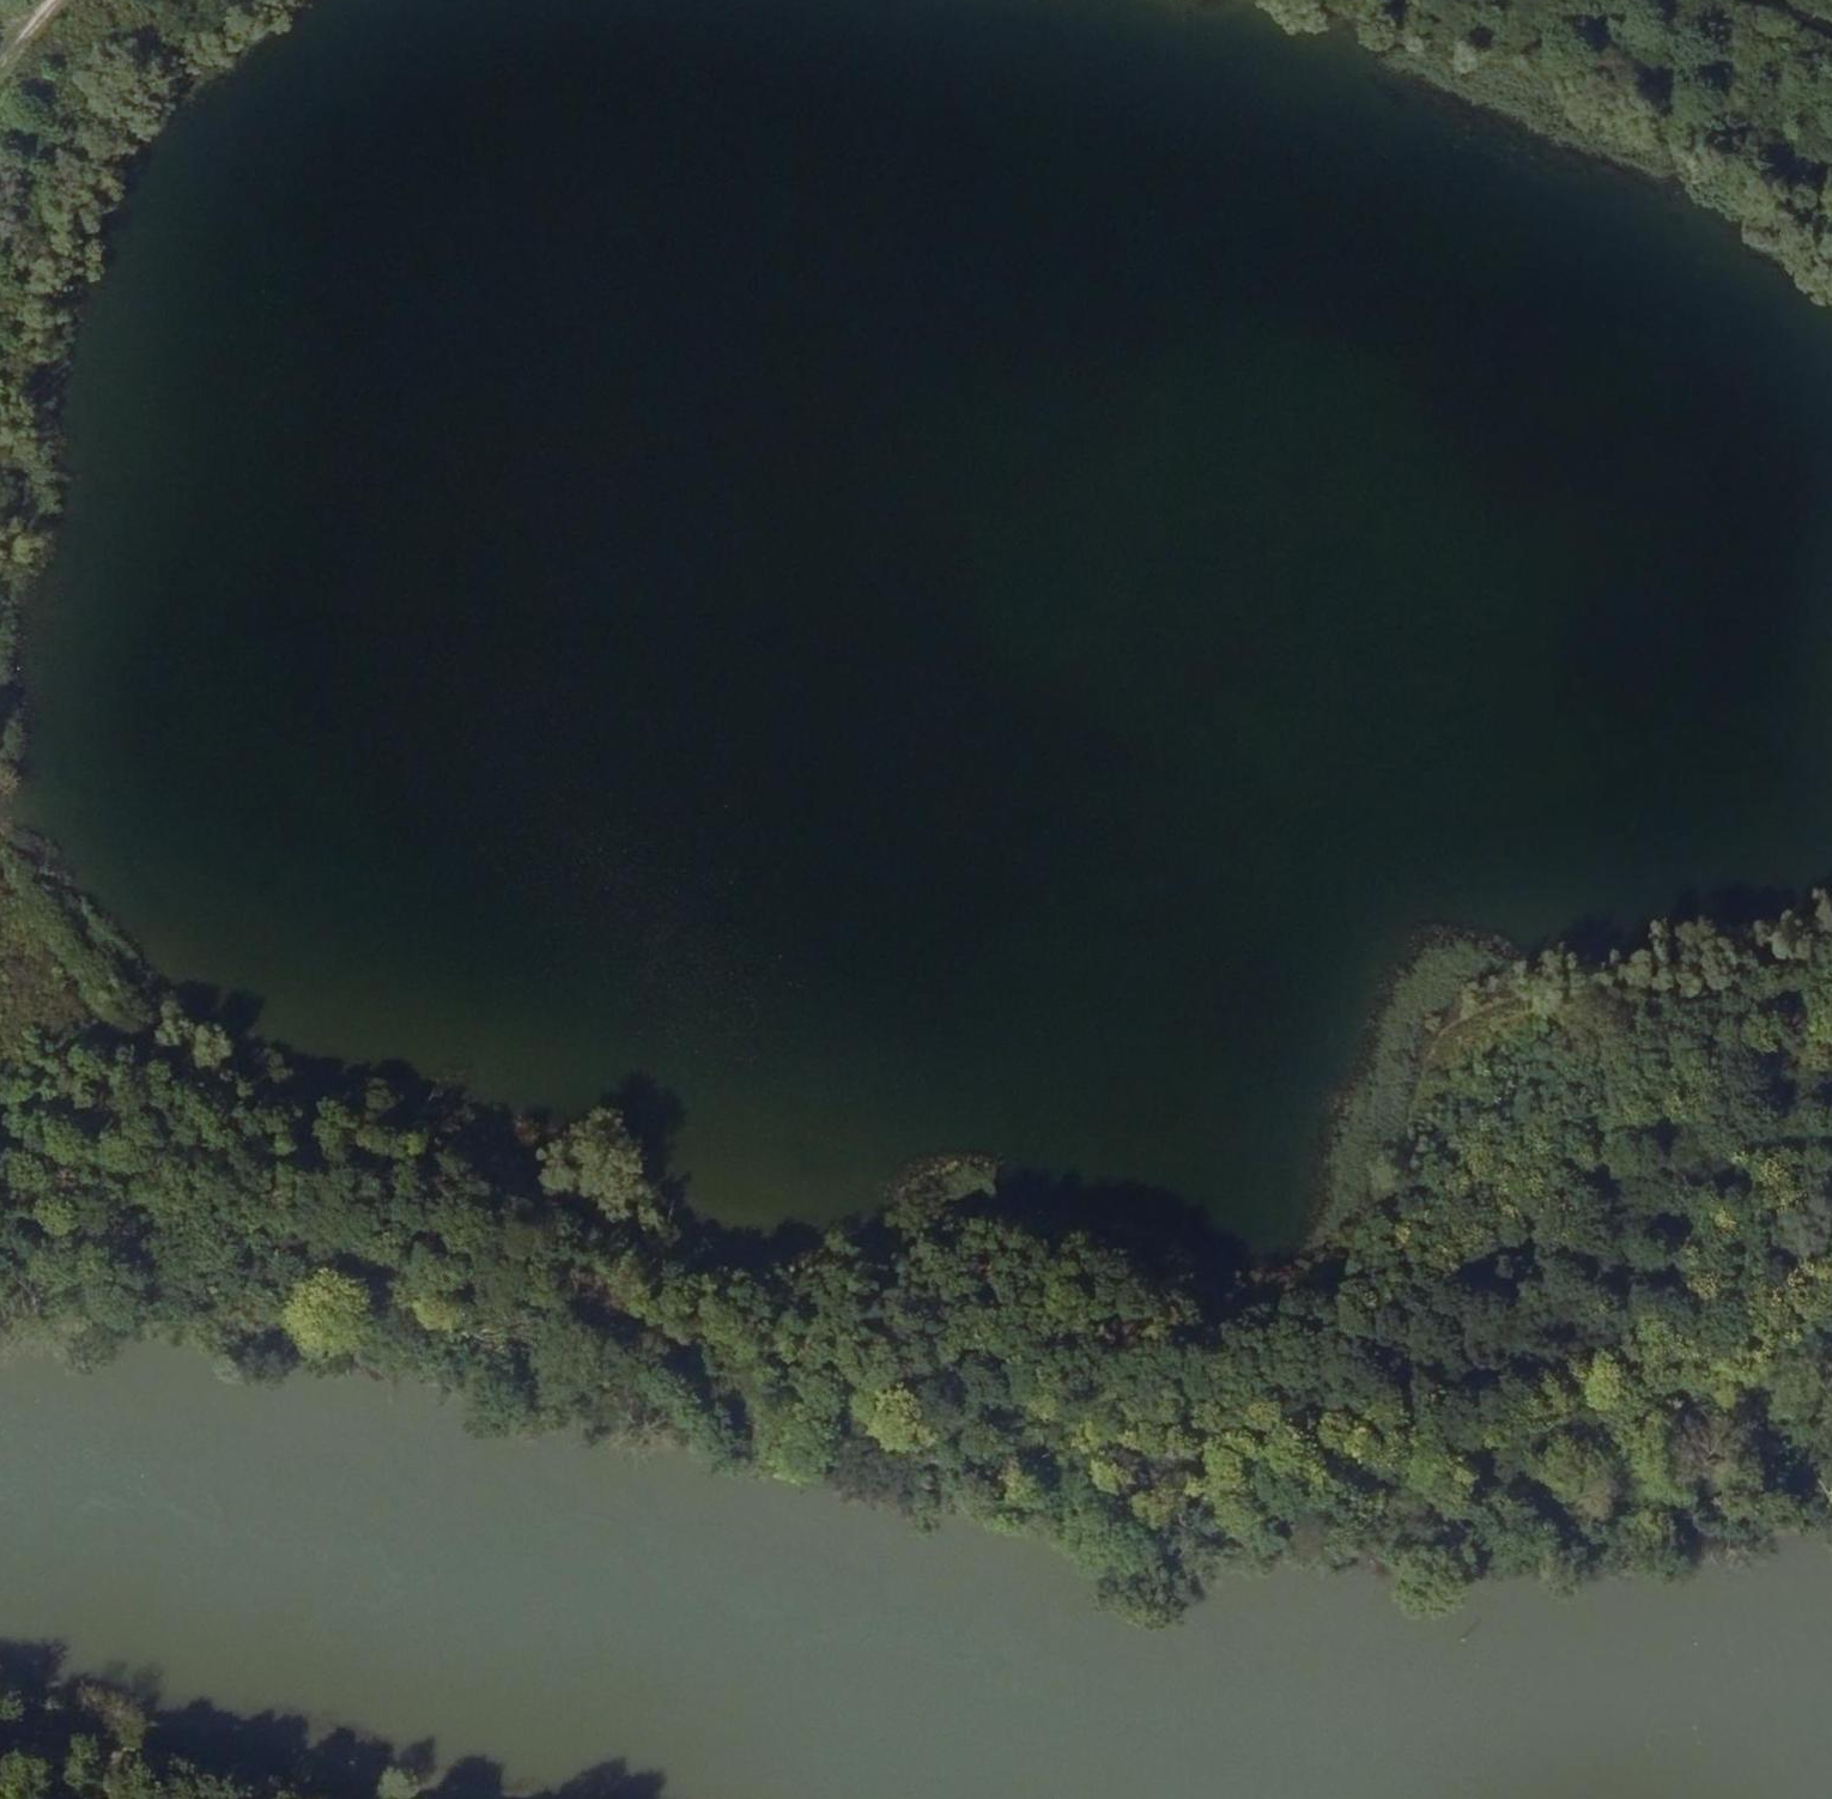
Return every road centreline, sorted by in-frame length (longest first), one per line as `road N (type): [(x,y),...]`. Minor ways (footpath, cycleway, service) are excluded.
road 1 (track): [(0,1729),(75,1736),(317,1798)]

